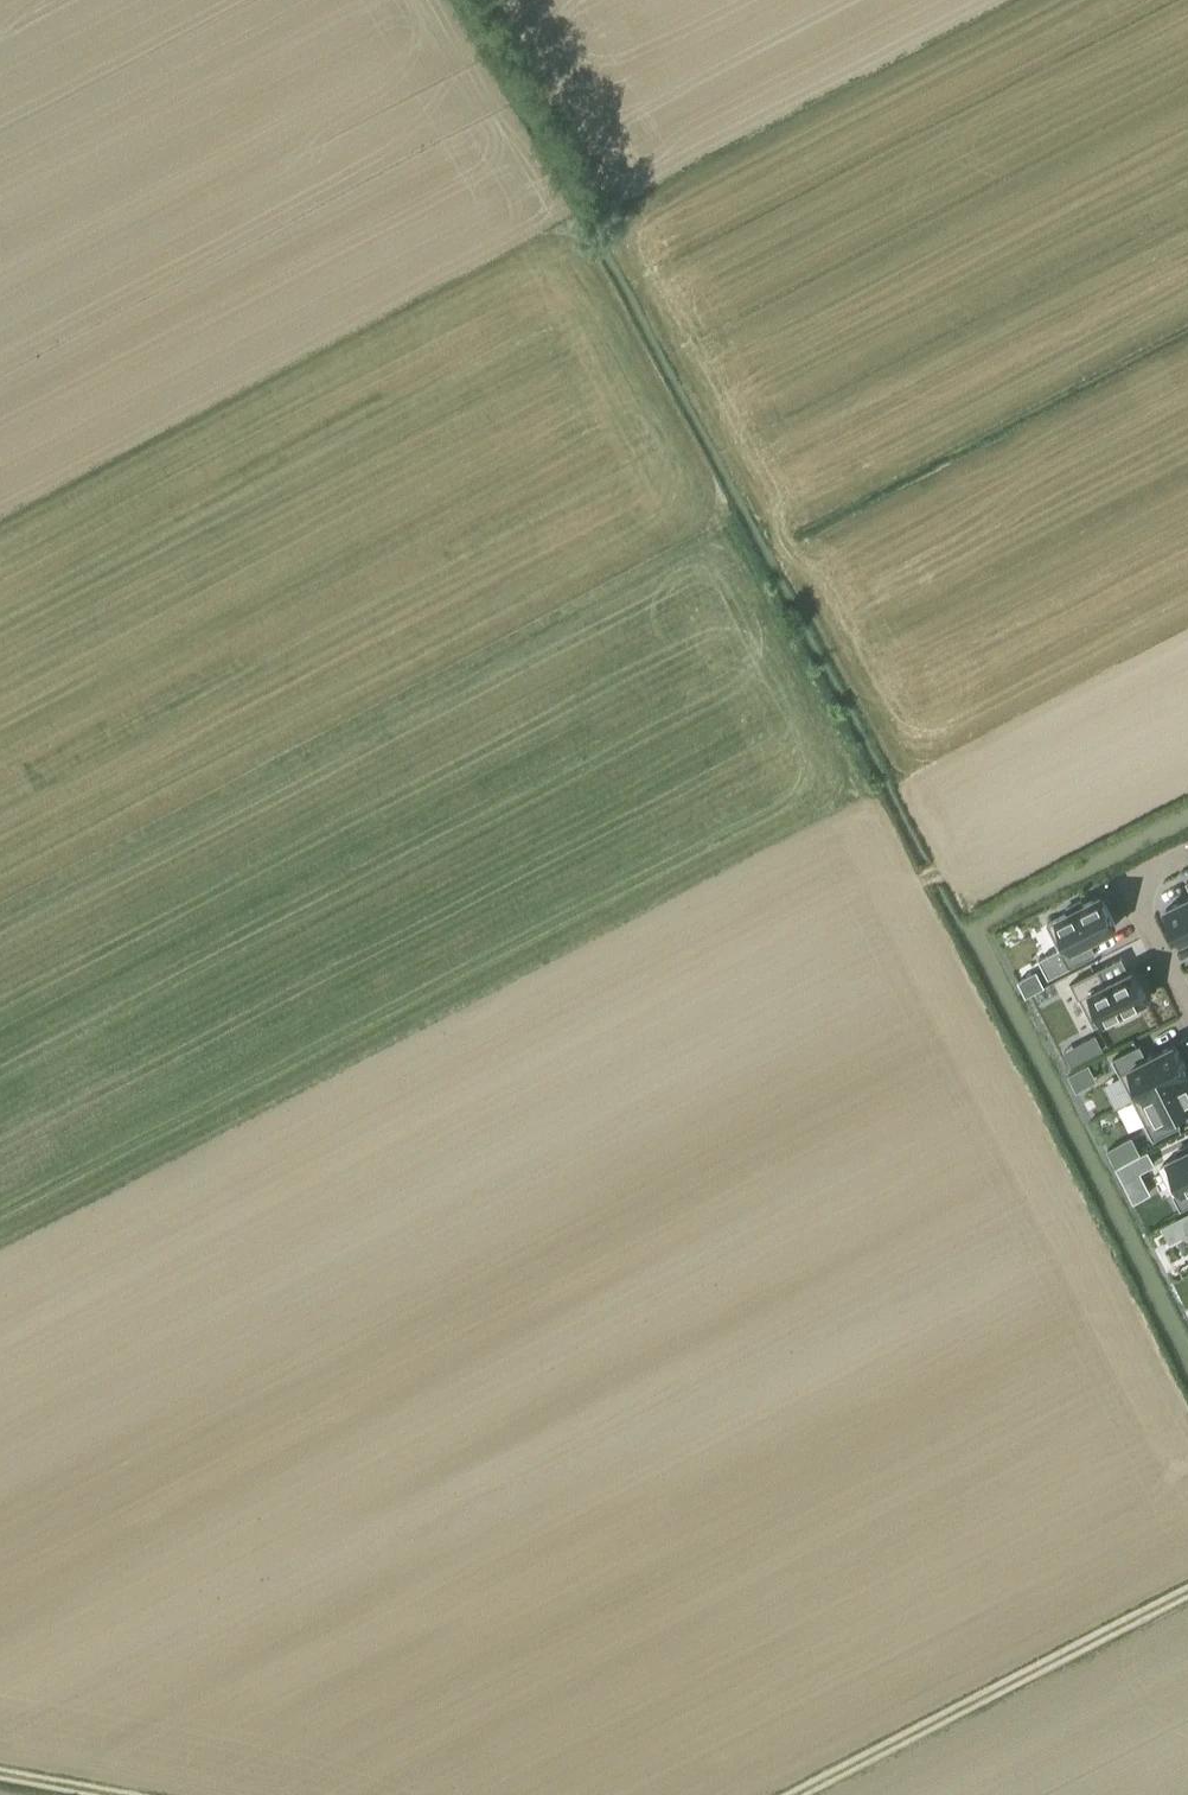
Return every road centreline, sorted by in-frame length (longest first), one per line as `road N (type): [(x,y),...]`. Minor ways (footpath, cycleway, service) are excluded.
road 1 (track): [(1187,1592),(795,1794)]
road 2 (residential): [(1187,1007),(1139,899),(1149,872),(1187,852)]

